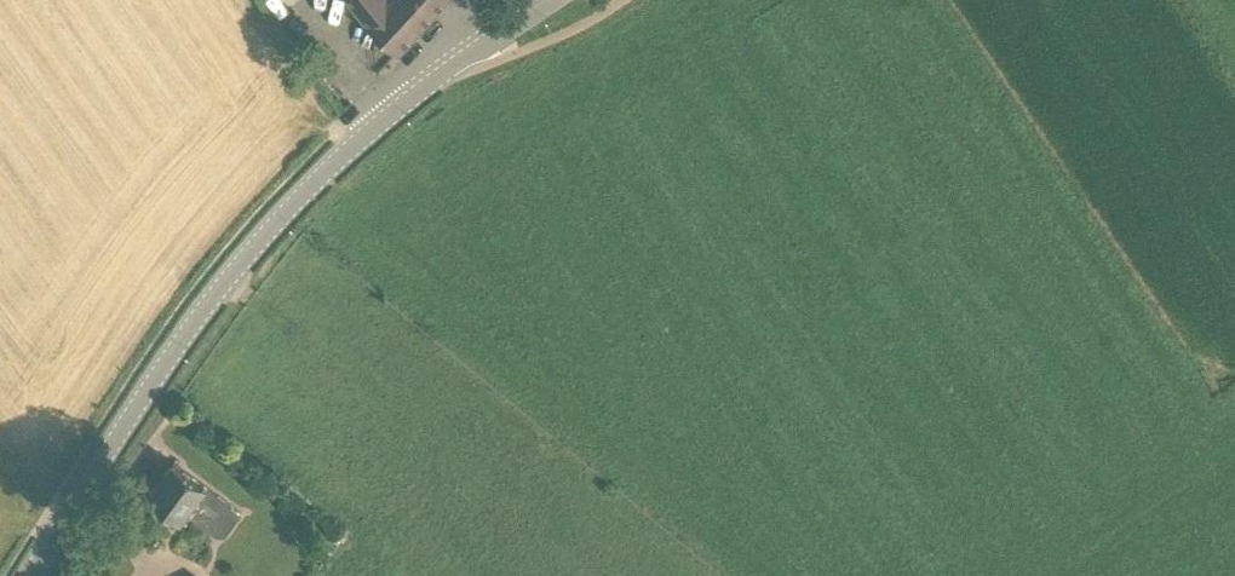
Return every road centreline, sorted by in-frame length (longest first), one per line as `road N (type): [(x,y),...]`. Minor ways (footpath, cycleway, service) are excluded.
road 1 (tertiary): [(32,575),(148,390),(257,242),(404,112)]
road 2 (tertiary): [(512,30),(404,112)]
road 3 (unclassified): [(404,112),(473,0)]

